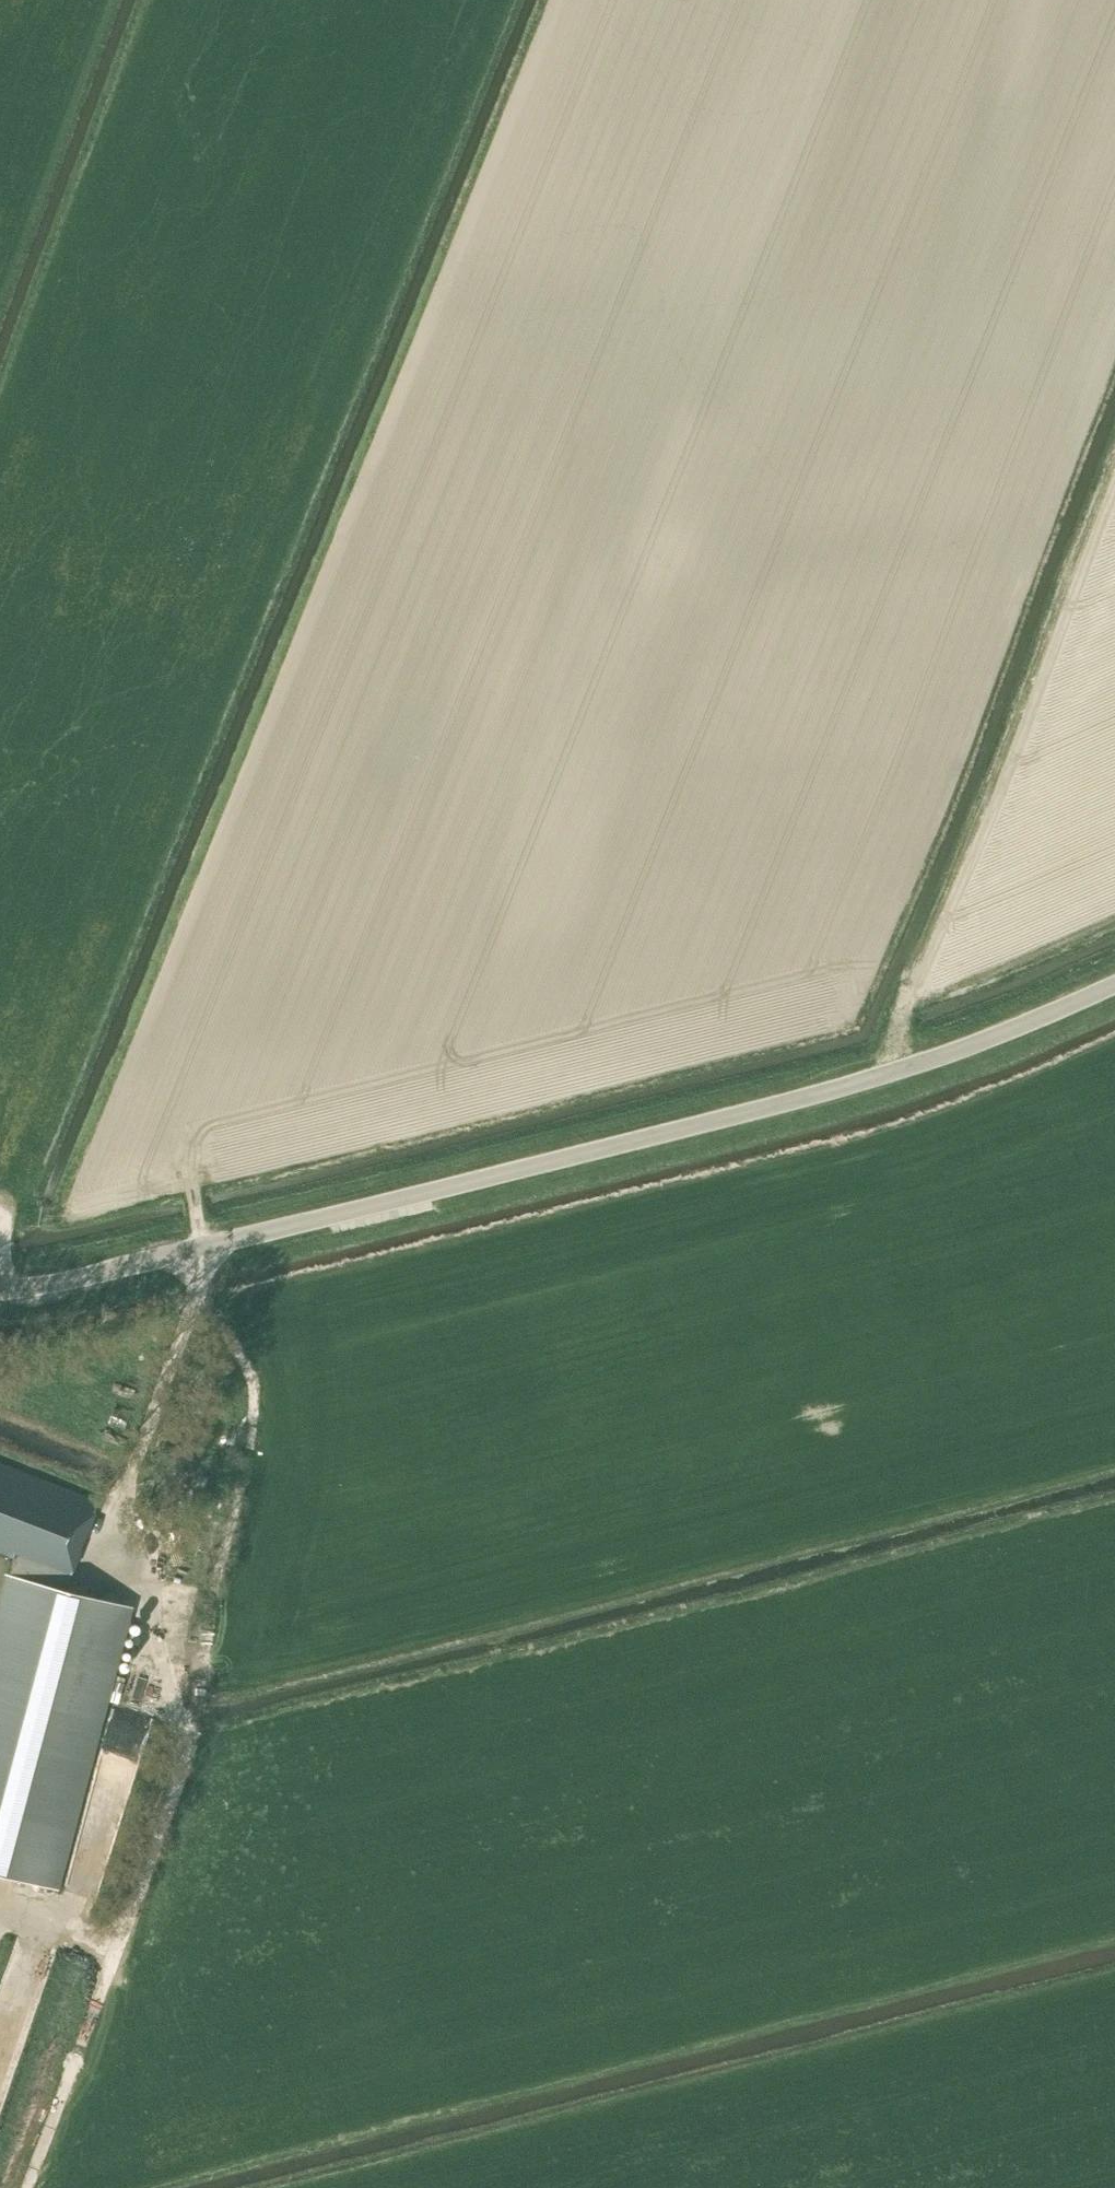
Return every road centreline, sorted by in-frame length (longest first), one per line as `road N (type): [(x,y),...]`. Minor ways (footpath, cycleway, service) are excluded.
road 1 (tertiary): [(0,1300),(72,1293),(864,1089),(1114,988)]
road 2 (track): [(29,2187),(133,1921),(188,1749)]

